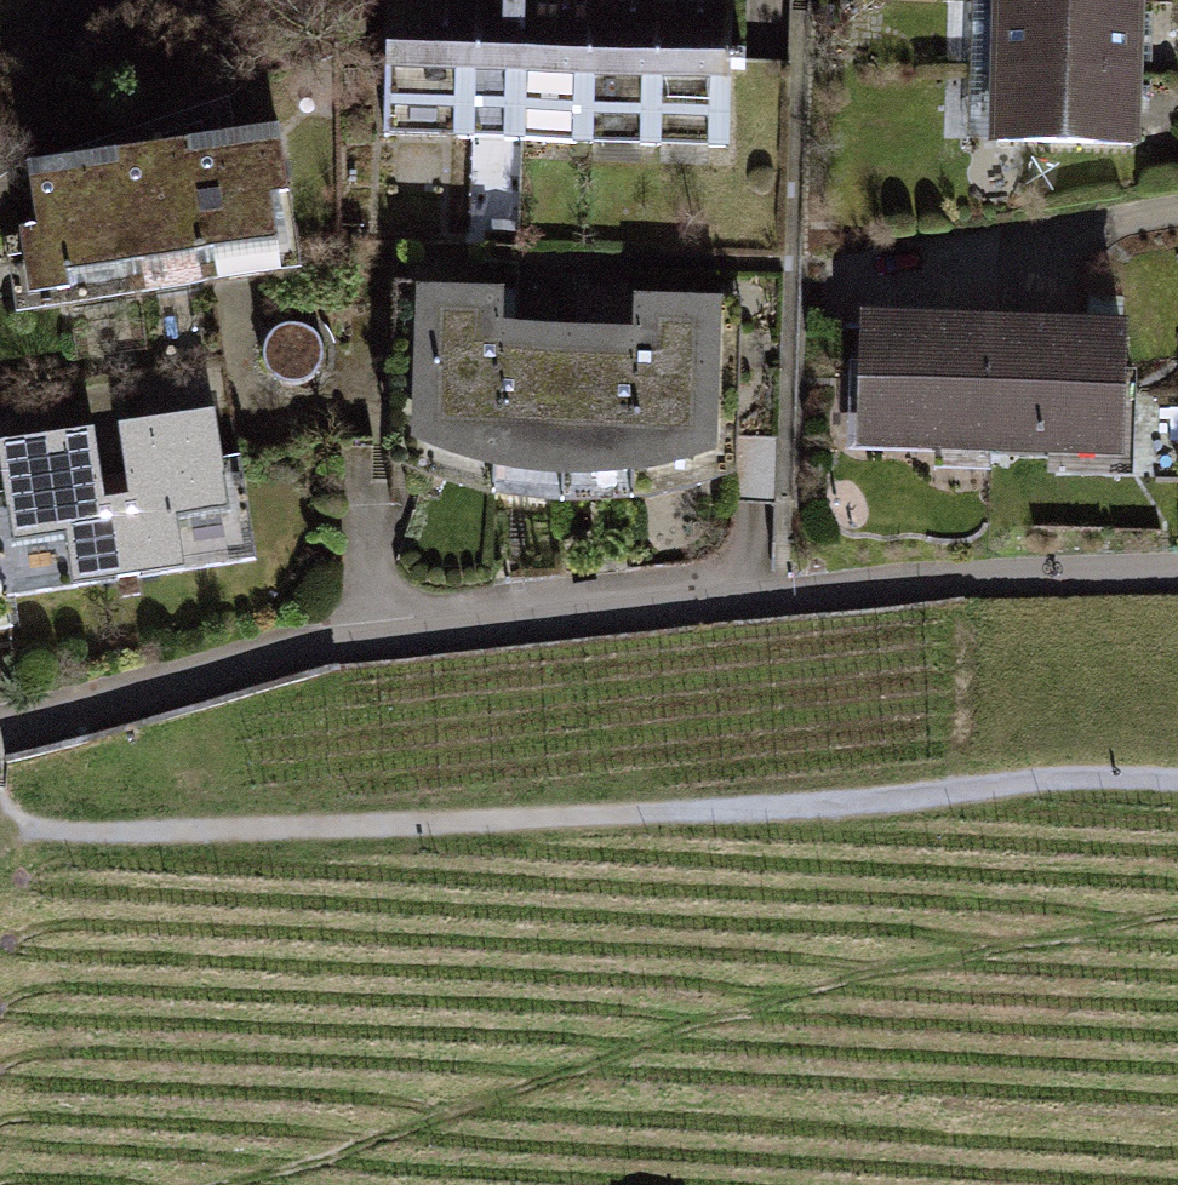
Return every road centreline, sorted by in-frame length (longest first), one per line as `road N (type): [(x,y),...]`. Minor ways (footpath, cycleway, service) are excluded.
road 1 (residential): [(0,732),(362,634),(572,609),(1177,570)]
road 2 (track): [(30,834),(974,795),(1116,779),(1177,784)]

